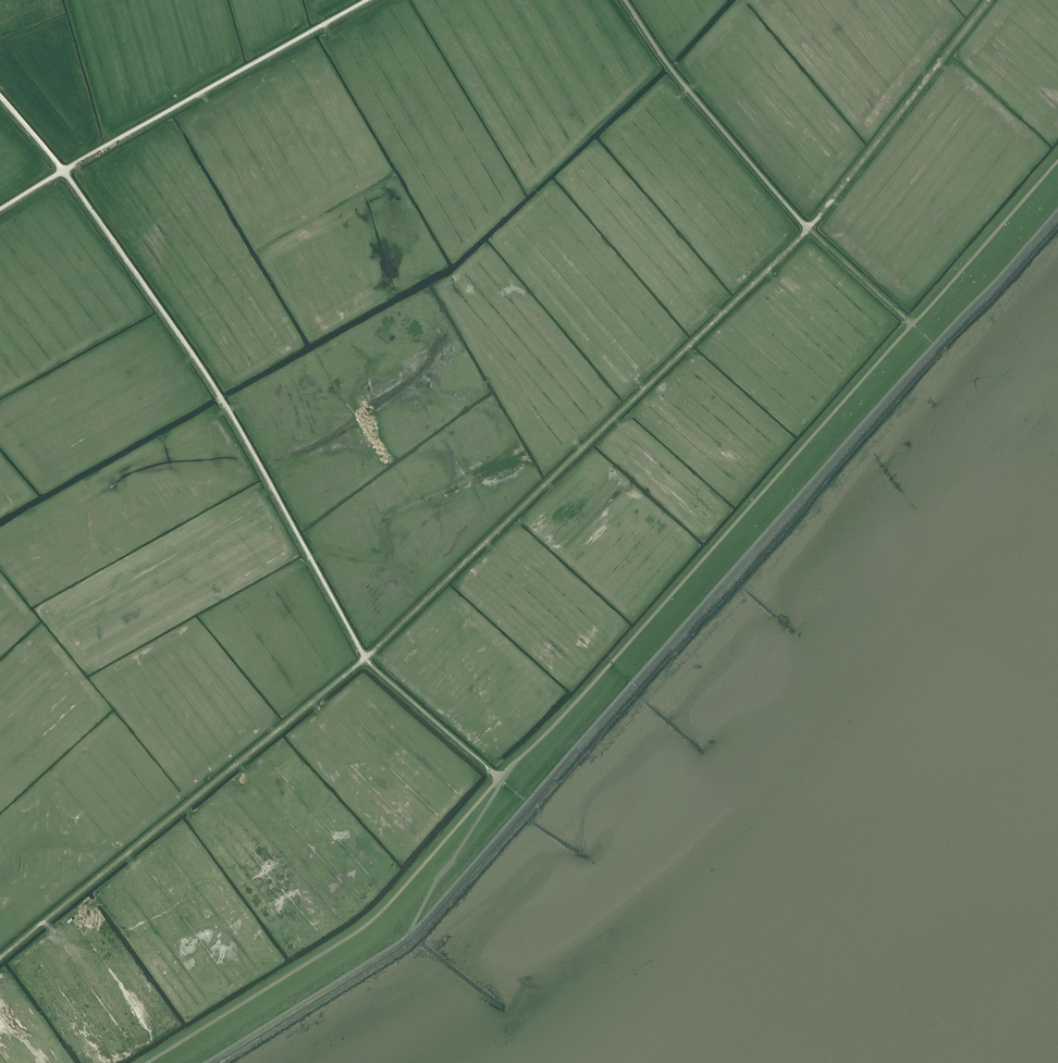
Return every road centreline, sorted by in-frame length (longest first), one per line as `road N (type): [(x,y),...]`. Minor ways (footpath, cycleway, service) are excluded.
road 1 (track): [(365,659),(808,229)]
road 2 (track): [(63,169),(227,407),(365,659)]
road 3 (track): [(0,957),(365,659)]
road 4 (unclassified): [(808,229),(671,68),(624,0)]
road 5 (track): [(808,229),(989,0)]
road 6 (track): [(365,659),(499,778)]
road 7 (track): [(916,327),(808,229)]

